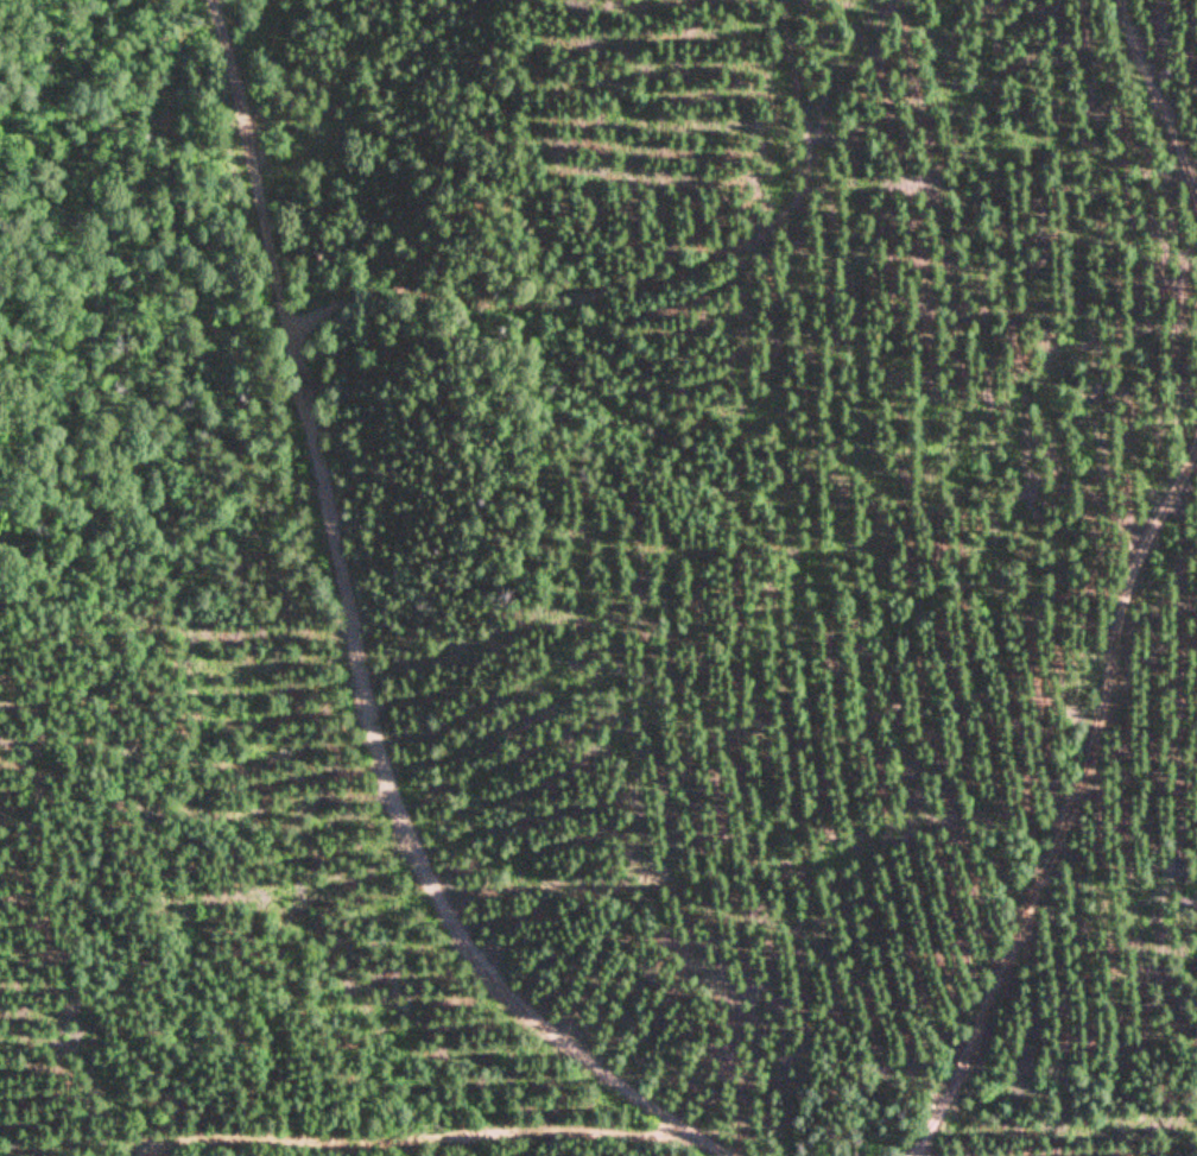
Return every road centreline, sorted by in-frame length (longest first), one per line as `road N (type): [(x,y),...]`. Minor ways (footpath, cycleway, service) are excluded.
road 1 (residential): [(726,1155),(543,1024),(480,962),(420,865),(382,772),(287,317),(203,0)]
road 2 (track): [(911,1155),(1076,819),(1122,621),(1196,455)]
road 3 (track): [(287,317),(588,295),(684,269),(768,232),(813,178),(786,0)]
road 4 (track): [(145,1155),(159,1144),(699,1139)]
road 5 (track): [(1125,0),(1148,88),(1196,188)]

